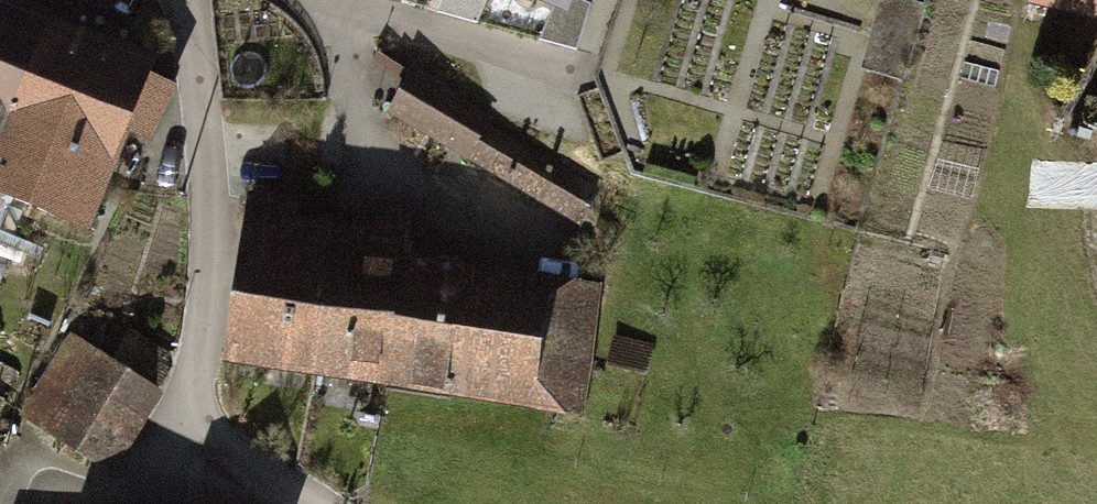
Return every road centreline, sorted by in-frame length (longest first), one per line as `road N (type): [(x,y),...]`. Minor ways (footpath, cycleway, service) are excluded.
road 1 (residential): [(311,503),(213,443),(191,394),(205,286),(206,152),(187,0)]

